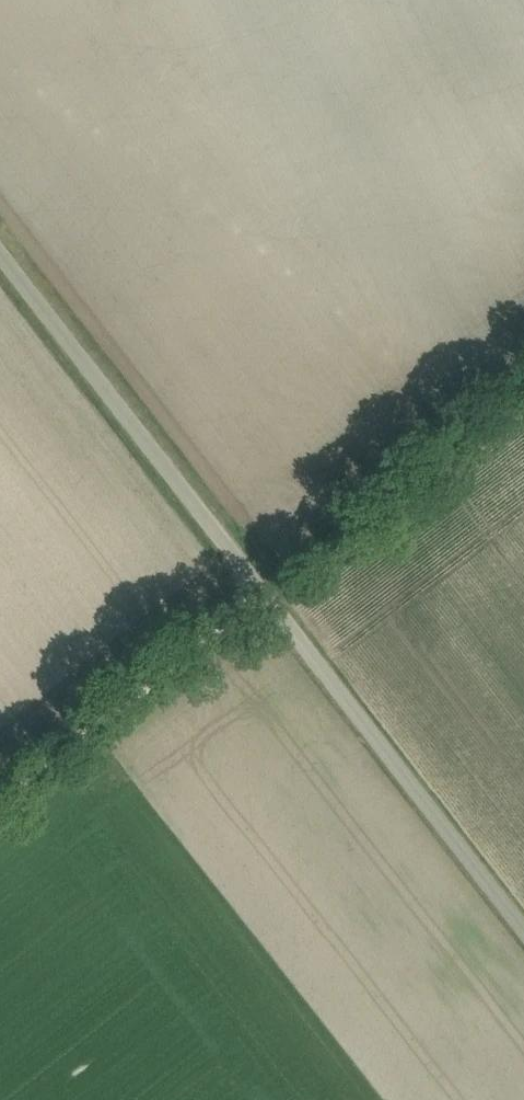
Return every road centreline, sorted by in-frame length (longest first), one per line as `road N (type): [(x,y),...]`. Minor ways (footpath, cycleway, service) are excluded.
road 1 (unclassified): [(523,908),(0,253)]
road 2 (track): [(265,592),(0,797)]
road 3 (track): [(523,392),(277,582)]

